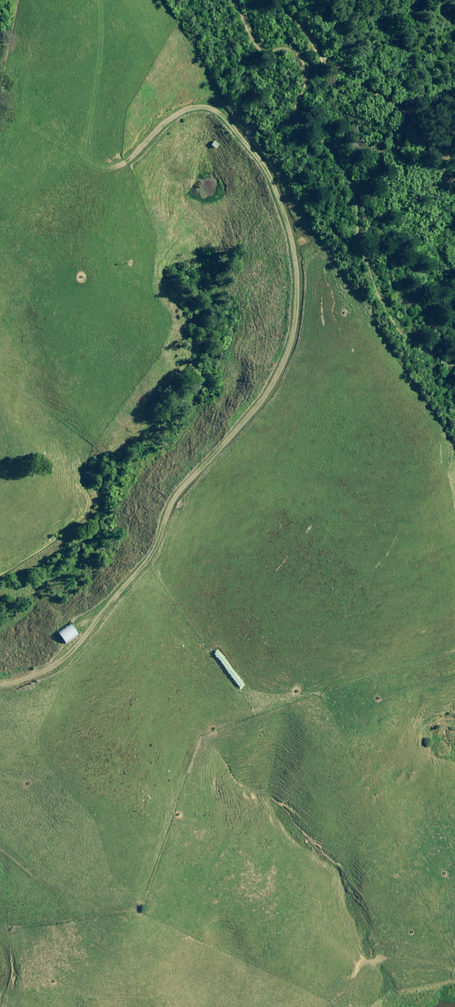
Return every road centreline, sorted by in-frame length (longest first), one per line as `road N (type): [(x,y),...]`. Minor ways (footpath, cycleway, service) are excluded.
road 1 (track): [(0,681),(58,665),(141,570),(168,508),(284,364),(296,294),(283,217),(254,156),(219,116),(187,112),(123,161),(94,161),(87,144),(98,0)]
road 2 (track): [(454,968),(390,958),(327,1006)]

